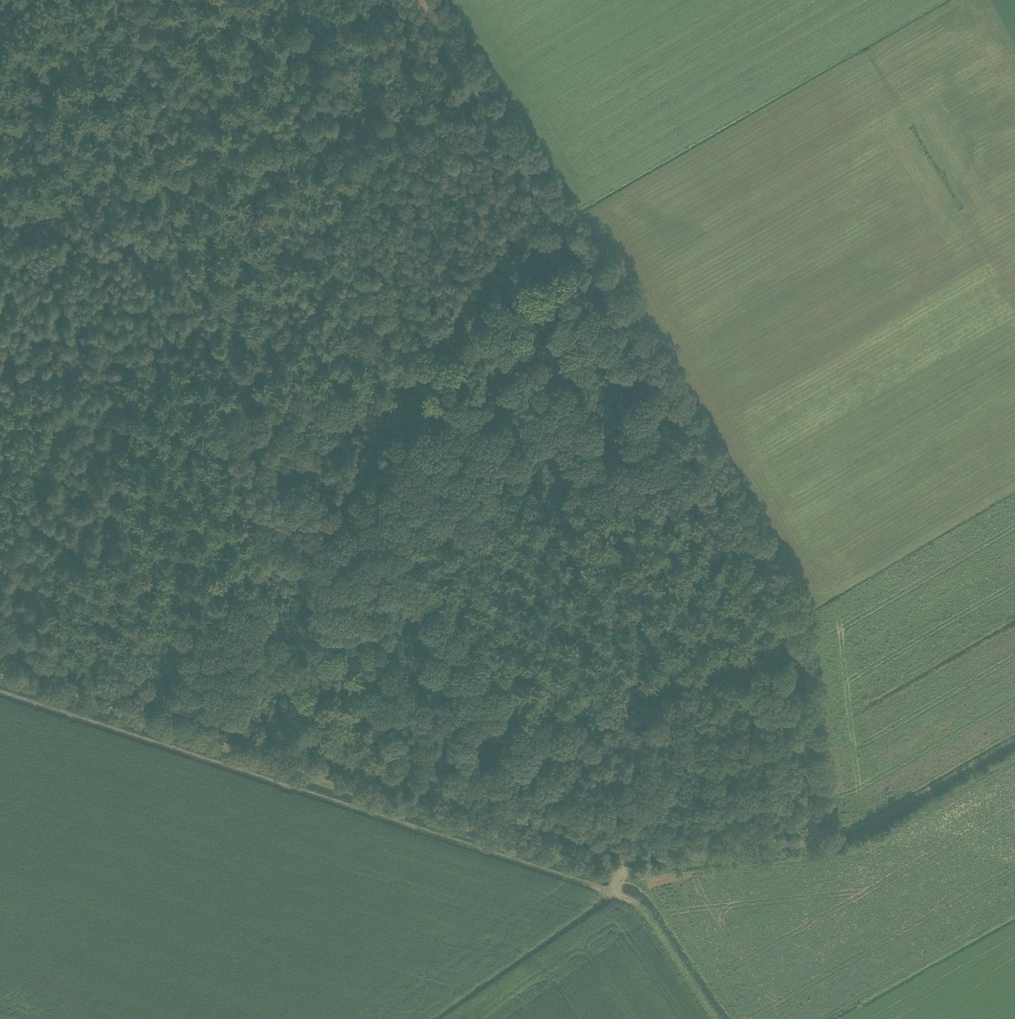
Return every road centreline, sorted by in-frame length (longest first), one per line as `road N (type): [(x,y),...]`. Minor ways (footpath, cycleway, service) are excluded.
road 1 (track): [(812,846),(786,609),(418,0)]
road 2 (track): [(812,846),(694,859),(608,848),(0,649)]
road 3 (track): [(1014,744),(854,837),(812,846)]

